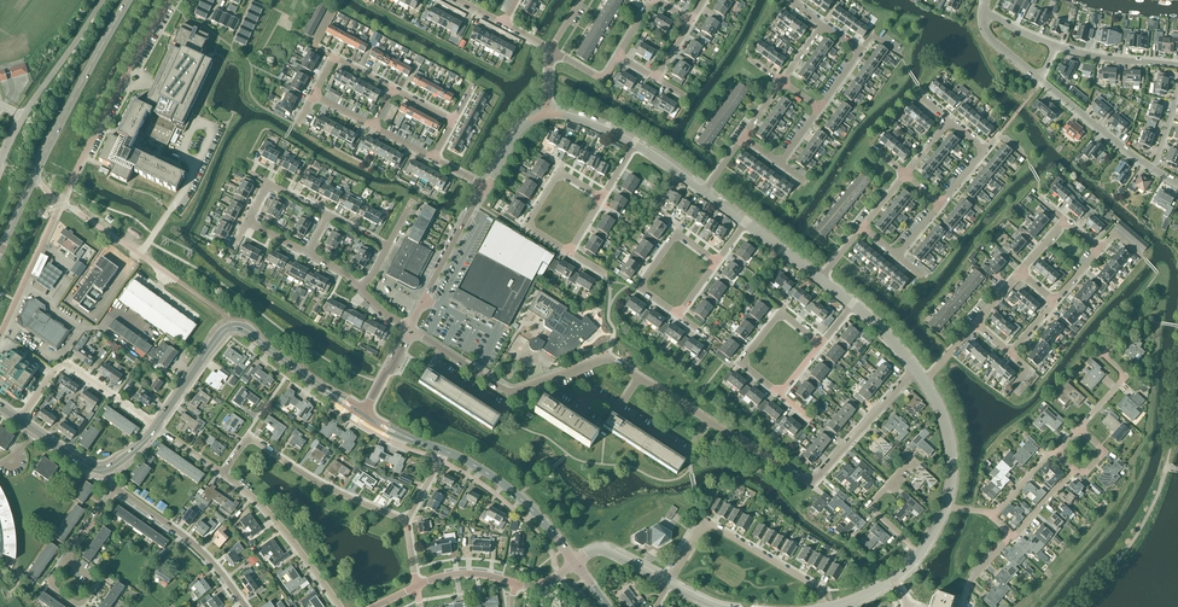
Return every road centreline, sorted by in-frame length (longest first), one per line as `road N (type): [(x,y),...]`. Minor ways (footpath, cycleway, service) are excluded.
road 1 (unclassified): [(915,369),(812,485),(609,358),(511,394),(411,328)]
road 2 (unclassified): [(60,203),(167,0)]
road 3 (residential): [(406,521),(323,486),(246,439),(222,474)]
road 4 (residential): [(823,606),(820,586),(713,522),(670,584)]
road 5 (secondary): [(34,175),(128,0)]
road 6 (unclassified): [(0,163),(103,0)]
road 7 (residential): [(156,427),(66,364),(52,370),(19,420)]
road 8 (residential): [(339,606),(269,514),(222,474)]
road 9 (unclassified): [(245,606),(176,532),(114,492)]
road 10 (secondary): [(573,564),(518,497),(445,451)]
road 11 (unclassified): [(487,187),(411,328)]
road 12 (residential): [(1037,78),(1152,170)]
road 13 (unclassified): [(0,334),(60,203)]
road 14 (residential): [(1080,431),(1126,377),(1102,356),(1128,326)]
road 15 (unclassified): [(948,508),(955,467),(948,426),(924,382)]
road 16 (residential): [(920,552),(869,506),(912,460)]
road 17 (secondary): [(156,427),(230,327)]
road 18 (residential): [(1177,64),(1108,60),(1055,46)]

